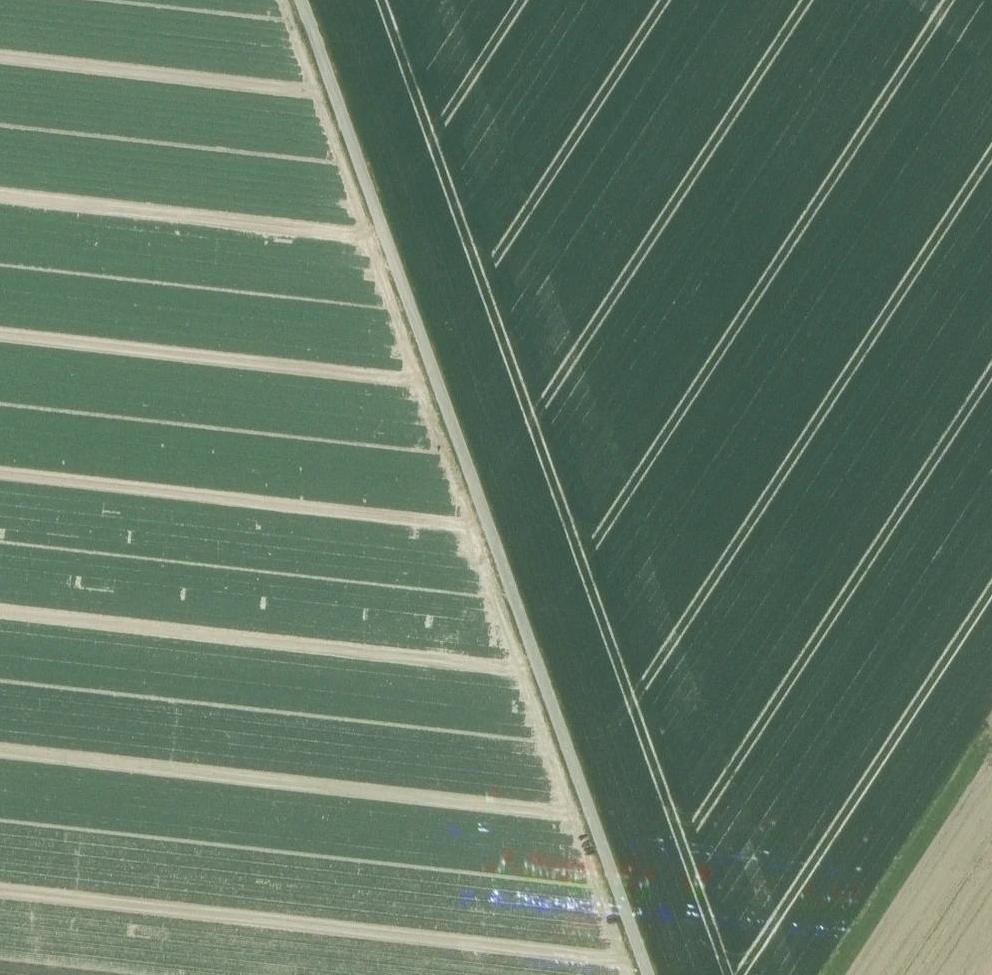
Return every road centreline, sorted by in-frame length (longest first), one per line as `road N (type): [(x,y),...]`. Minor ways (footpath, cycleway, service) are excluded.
road 1 (track): [(652,974),(305,0)]

